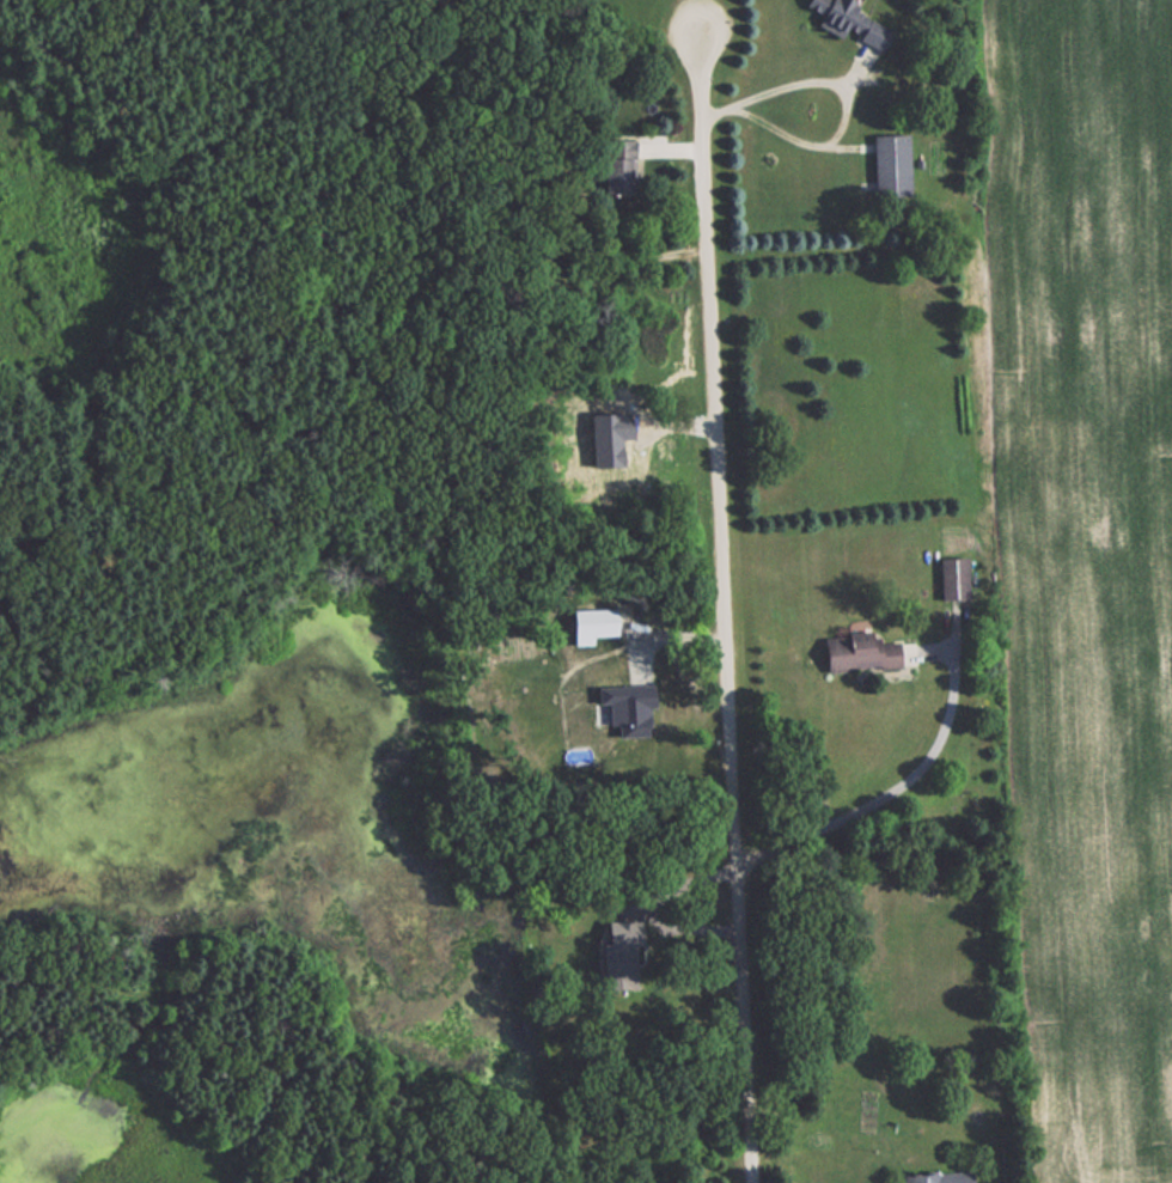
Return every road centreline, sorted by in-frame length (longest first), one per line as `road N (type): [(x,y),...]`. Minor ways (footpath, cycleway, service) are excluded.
road 1 (residential): [(748,1182),(697,31)]

